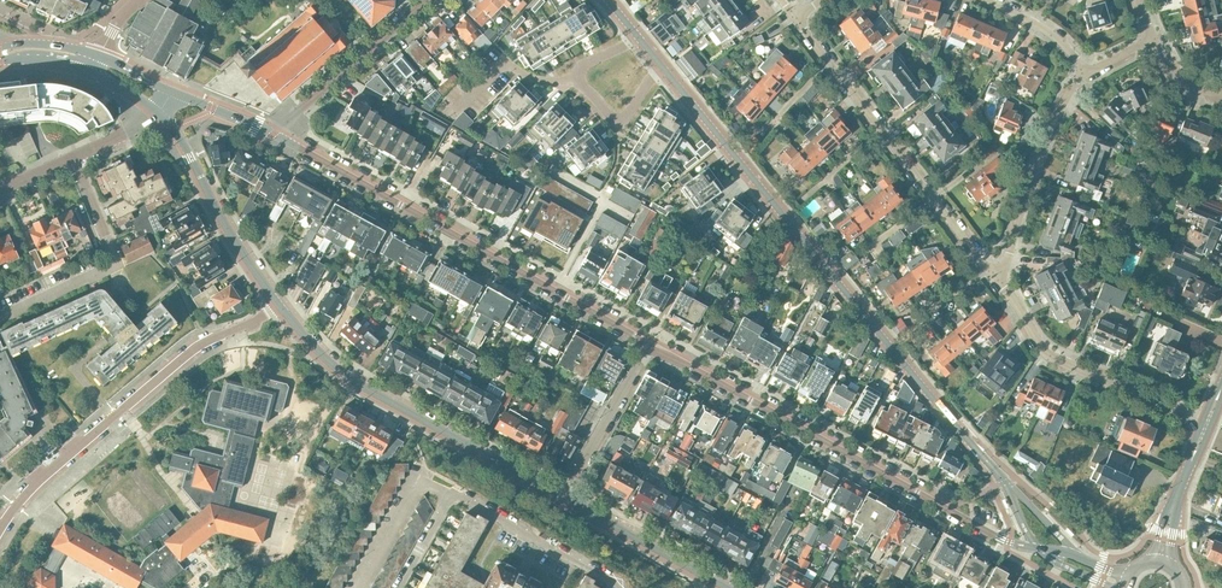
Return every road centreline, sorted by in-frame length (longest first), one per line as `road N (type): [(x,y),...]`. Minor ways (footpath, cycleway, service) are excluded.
road 1 (primary): [(1128,578),(1055,548),(993,535),(649,347)]
road 2 (residential): [(962,432),(663,66)]
road 3 (primary): [(649,347),(276,133)]
road 4 (primary): [(281,307),(367,388),(563,495)]
road 5 (residential): [(799,19),(1001,283)]
road 6 (residential): [(616,587),(454,494),(399,587)]
road 7 (residential): [(1208,427),(1052,356),(1001,283)]
road 8 (residential): [(0,308),(117,262),(77,153)]
road 9 (residential): [(1001,283),(1063,102),(1088,71)]
road 10 (primary): [(160,115),(281,307)]
road 11 (residential): [(643,40),(575,72),(572,81),(618,121),(663,66)]
road 12 (residential): [(114,415),(201,346),(281,307)]
road 13 (residential): [(425,0),(276,133)]
road 14 (residential): [(563,495),(649,347)]
road 15 (residential): [(0,530),(19,498),(114,415)]
road 16 (primary): [(563,495),(705,575)]
road 17 (secondary): [(1160,563),(1170,515),(1208,427)]
road 18 (residential): [(1088,71),(1036,26),(981,0)]

